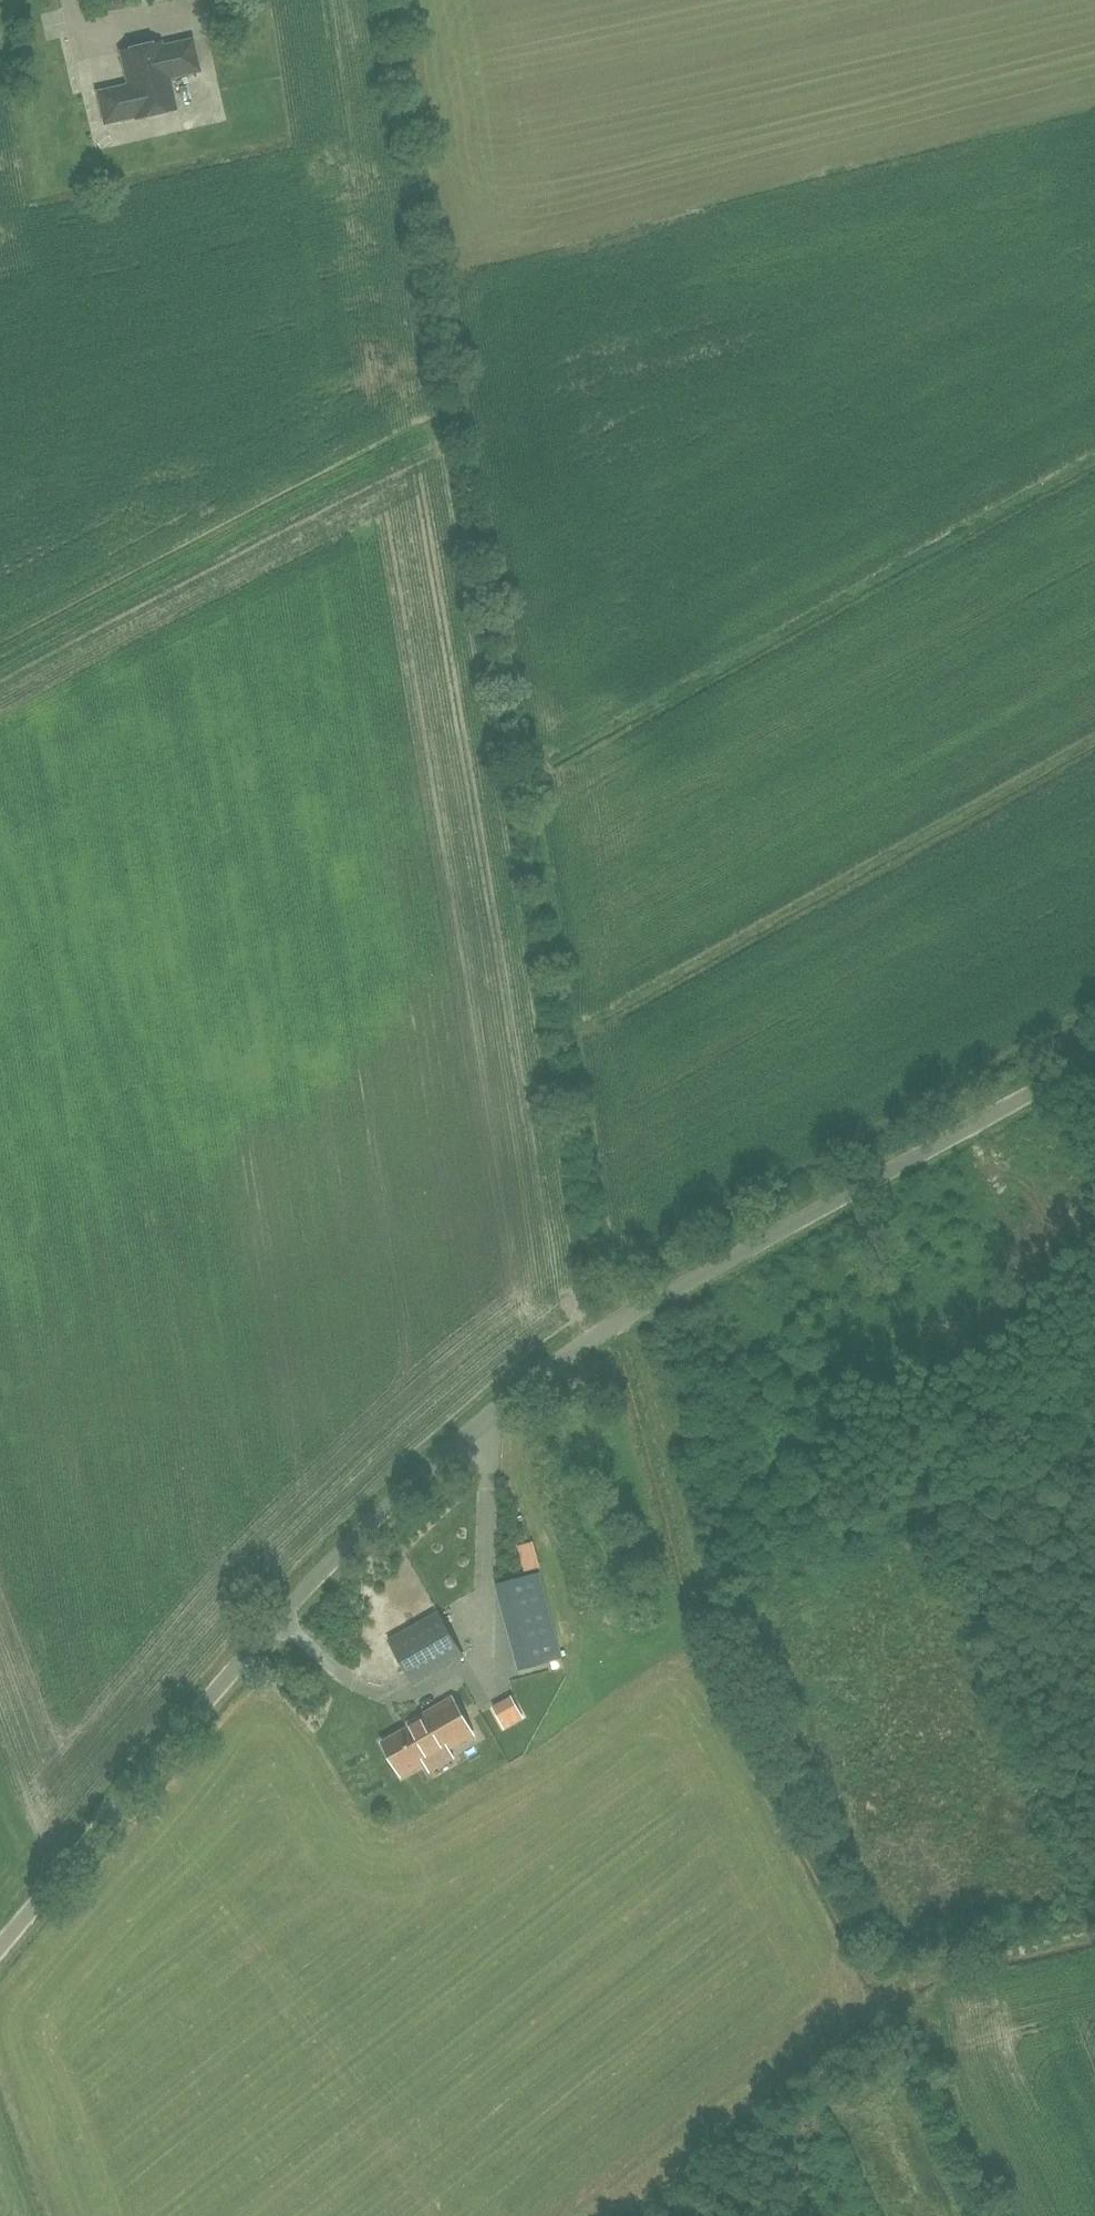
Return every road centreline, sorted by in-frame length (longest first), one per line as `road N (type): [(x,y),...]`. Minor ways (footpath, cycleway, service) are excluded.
road 1 (unclassified): [(0,1947),(278,1619),(462,1435),(548,1367),(1094,1060)]

